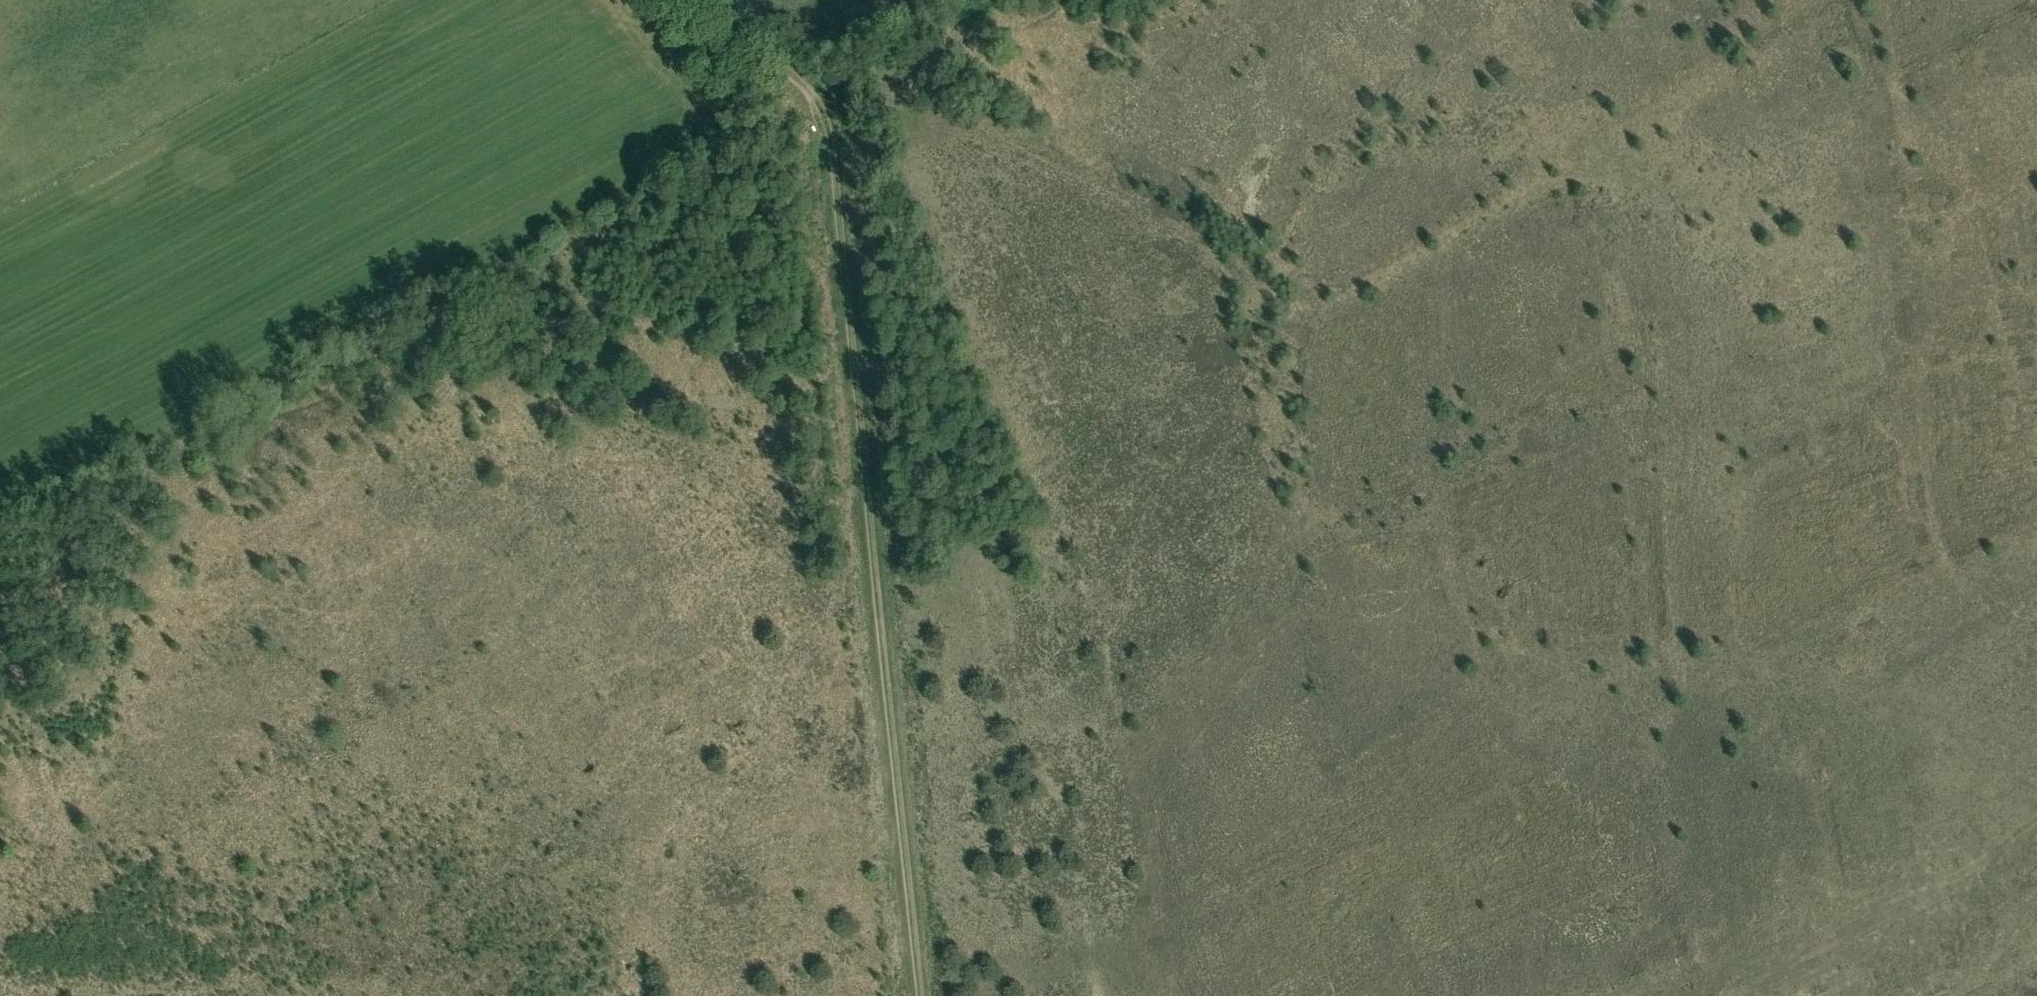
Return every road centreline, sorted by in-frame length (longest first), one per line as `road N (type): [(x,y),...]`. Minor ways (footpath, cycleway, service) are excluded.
road 1 (track): [(817,103),(694,0)]

